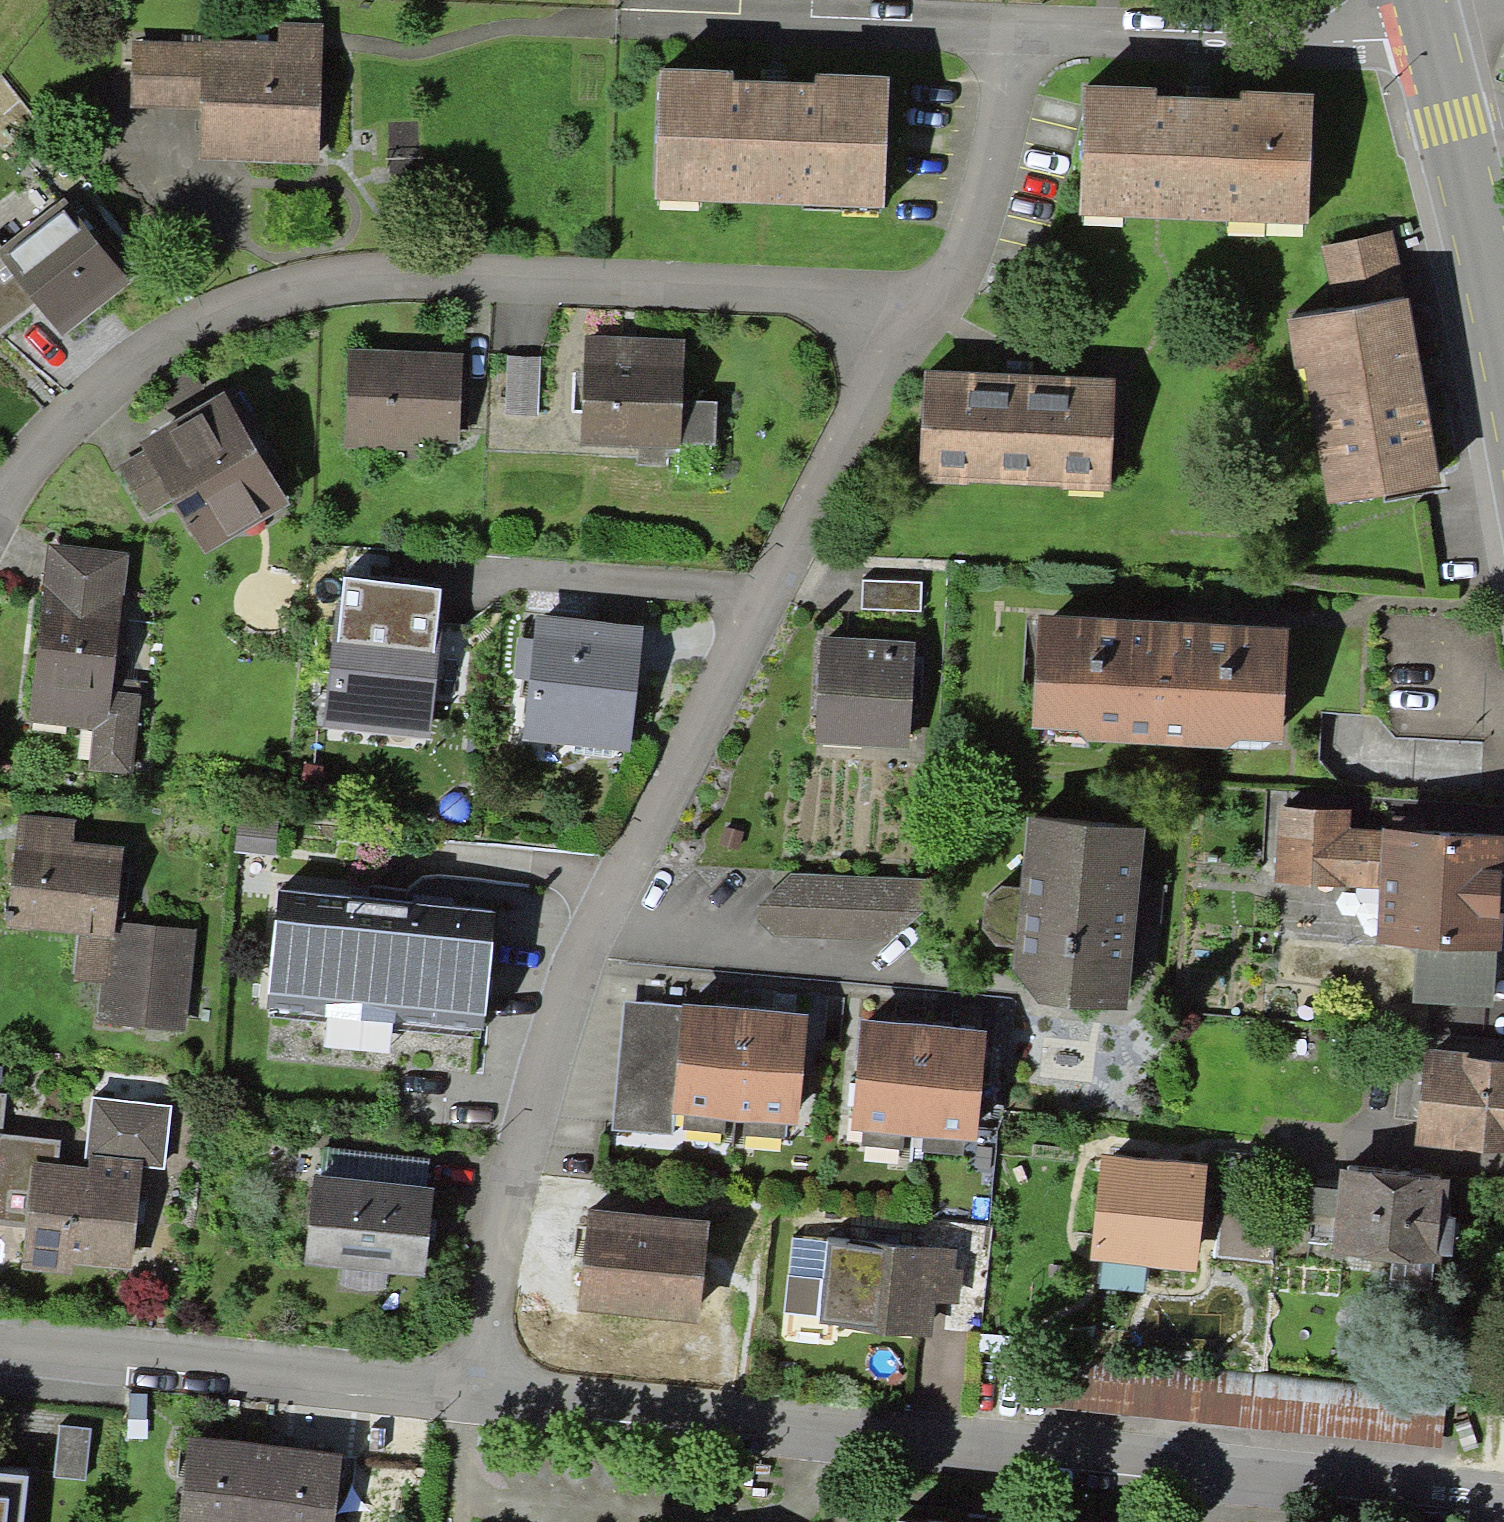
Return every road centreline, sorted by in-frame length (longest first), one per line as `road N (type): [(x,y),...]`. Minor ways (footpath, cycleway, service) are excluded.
road 1 (residential): [(937,297),(859,413),(672,787),(564,1046),(471,1388)]
road 2 (residential): [(471,1388),(1503,1497)]
road 3 (residential): [(0,514),(47,439),(119,373),(252,298),(328,279),(502,274),(937,297)]
road 4 (residential): [(1432,49),(1006,31),(1000,127),(973,228),(937,297)]
road 5 (residential): [(0,1342),(471,1388)]
road 6 (primary): [(1503,386),(1432,49)]

